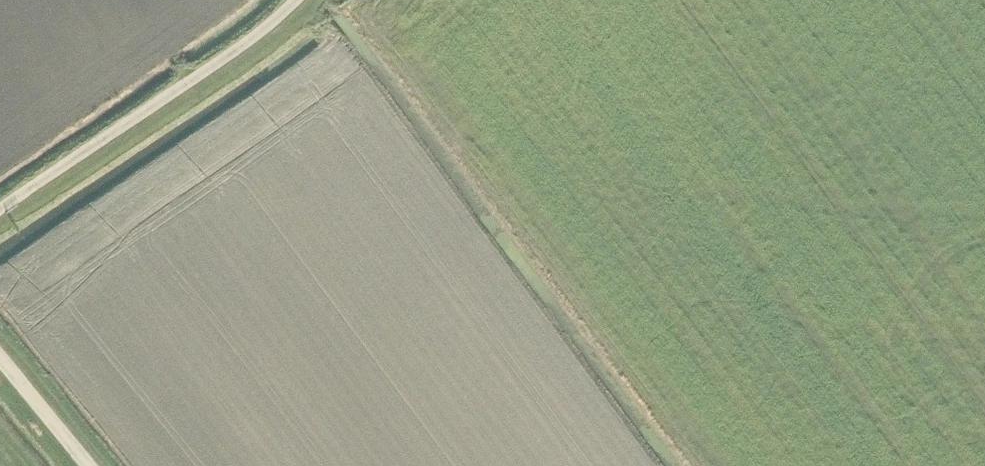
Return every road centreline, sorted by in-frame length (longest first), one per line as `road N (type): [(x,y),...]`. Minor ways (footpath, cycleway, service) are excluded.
road 1 (unclassified): [(0,357),(90,465)]

